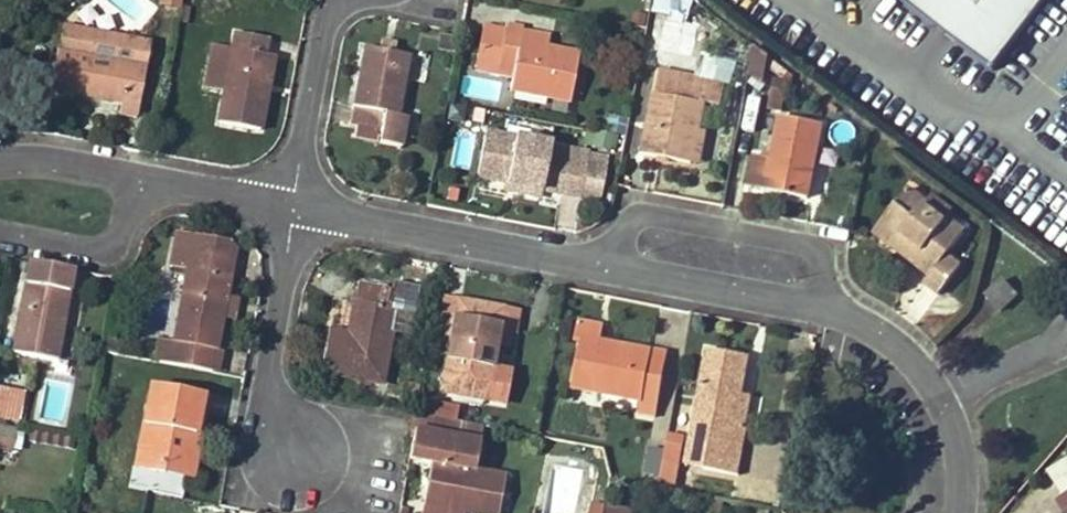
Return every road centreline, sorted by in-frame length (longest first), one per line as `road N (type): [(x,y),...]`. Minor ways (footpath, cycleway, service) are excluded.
road 1 (residential): [(959,512),(964,477),(944,400),(900,341),(836,303),(291,200)]
road 2 (residential): [(299,449),(247,441),(291,200)]
road 3 (residential): [(328,0),(291,200)]
road 4 (residential): [(0,221),(106,240),(143,172)]
road 5 (residential): [(291,200),(143,172)]
road 6 (residential): [(143,172),(30,150),(0,159)]

